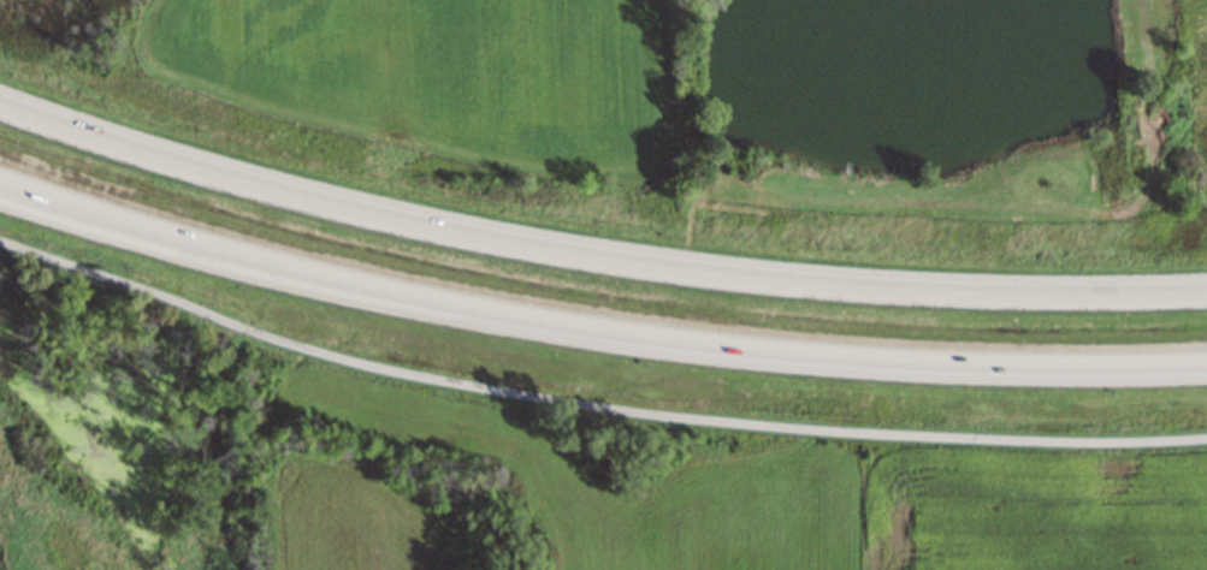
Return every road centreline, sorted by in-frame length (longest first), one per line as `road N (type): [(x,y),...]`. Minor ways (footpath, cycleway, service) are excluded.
road 1 (trunk): [(1206,292),(911,290),(615,261),(350,208),(0,104)]
road 2 (trunk): [(0,179),(335,279),(585,328),(913,362),(1206,363)]
road 3 (trunk): [(0,196),(131,234),(193,242)]

